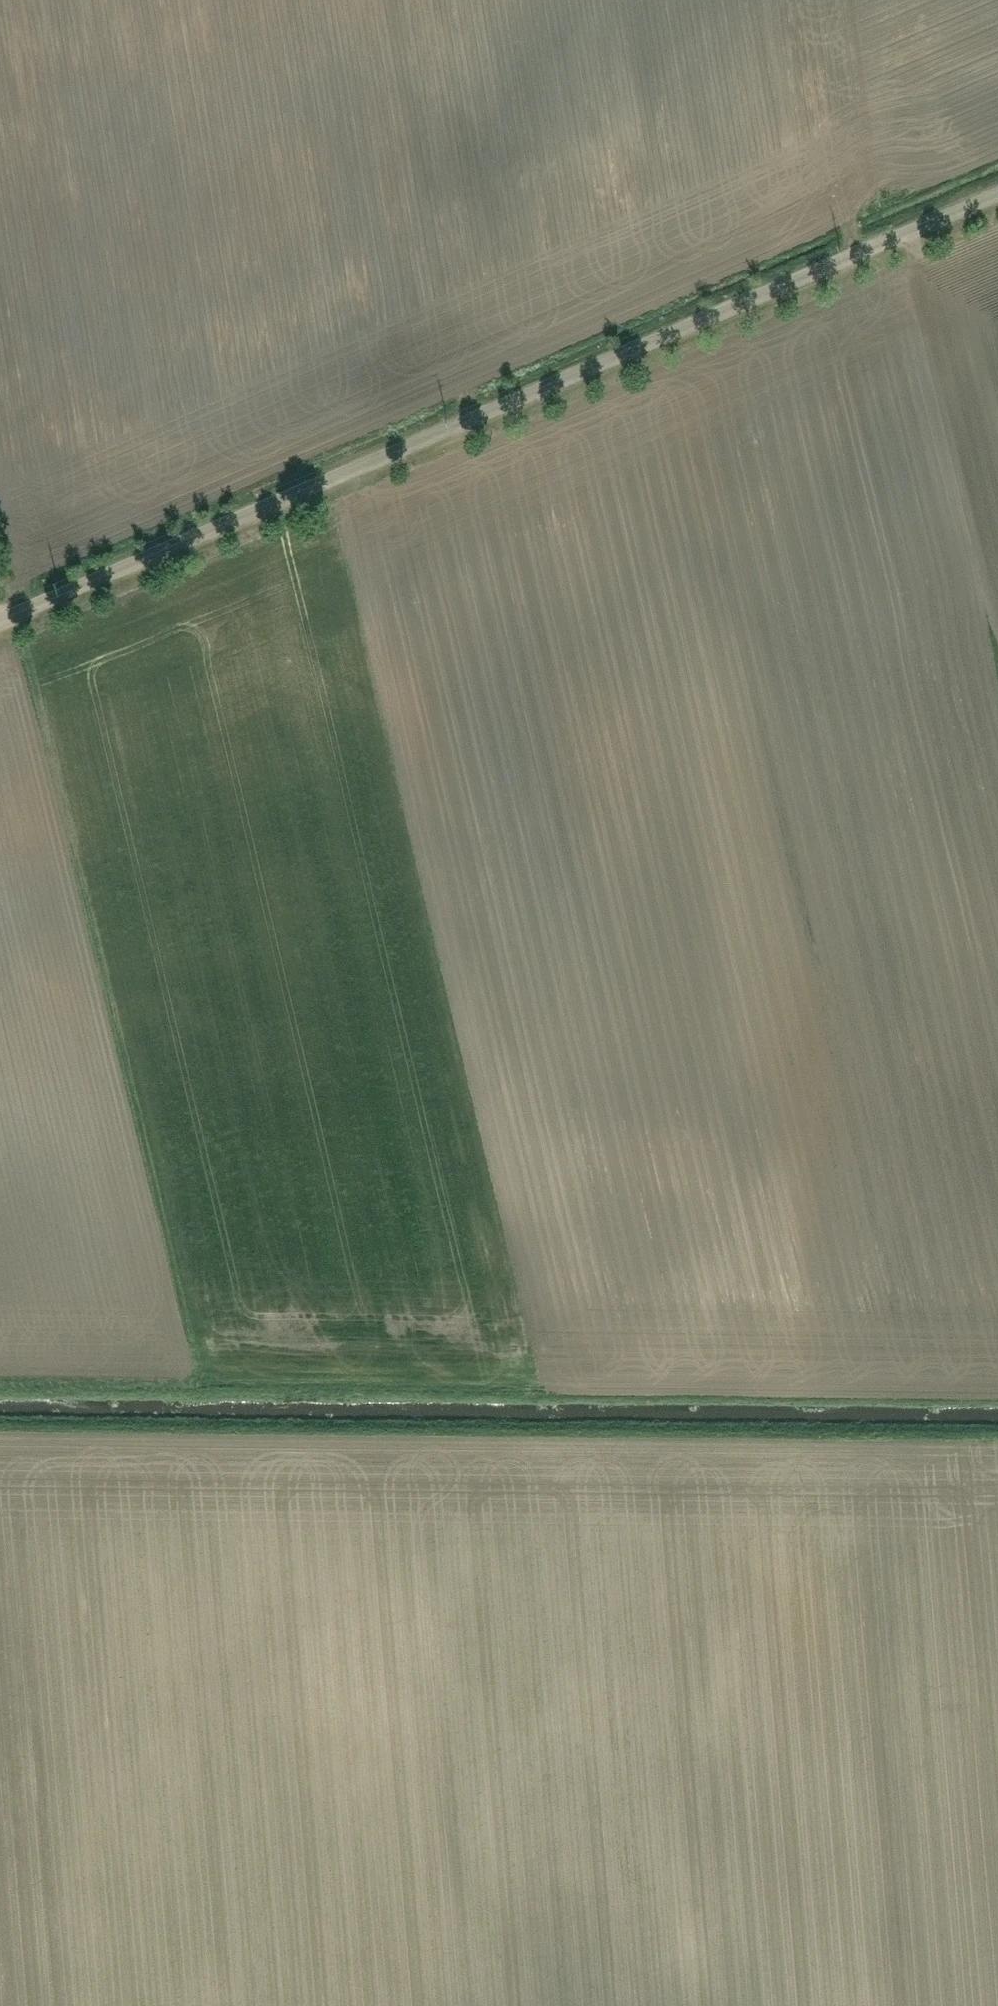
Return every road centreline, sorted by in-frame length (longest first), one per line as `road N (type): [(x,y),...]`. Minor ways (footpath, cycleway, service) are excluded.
road 1 (unclassified): [(0,618),(997,195)]

